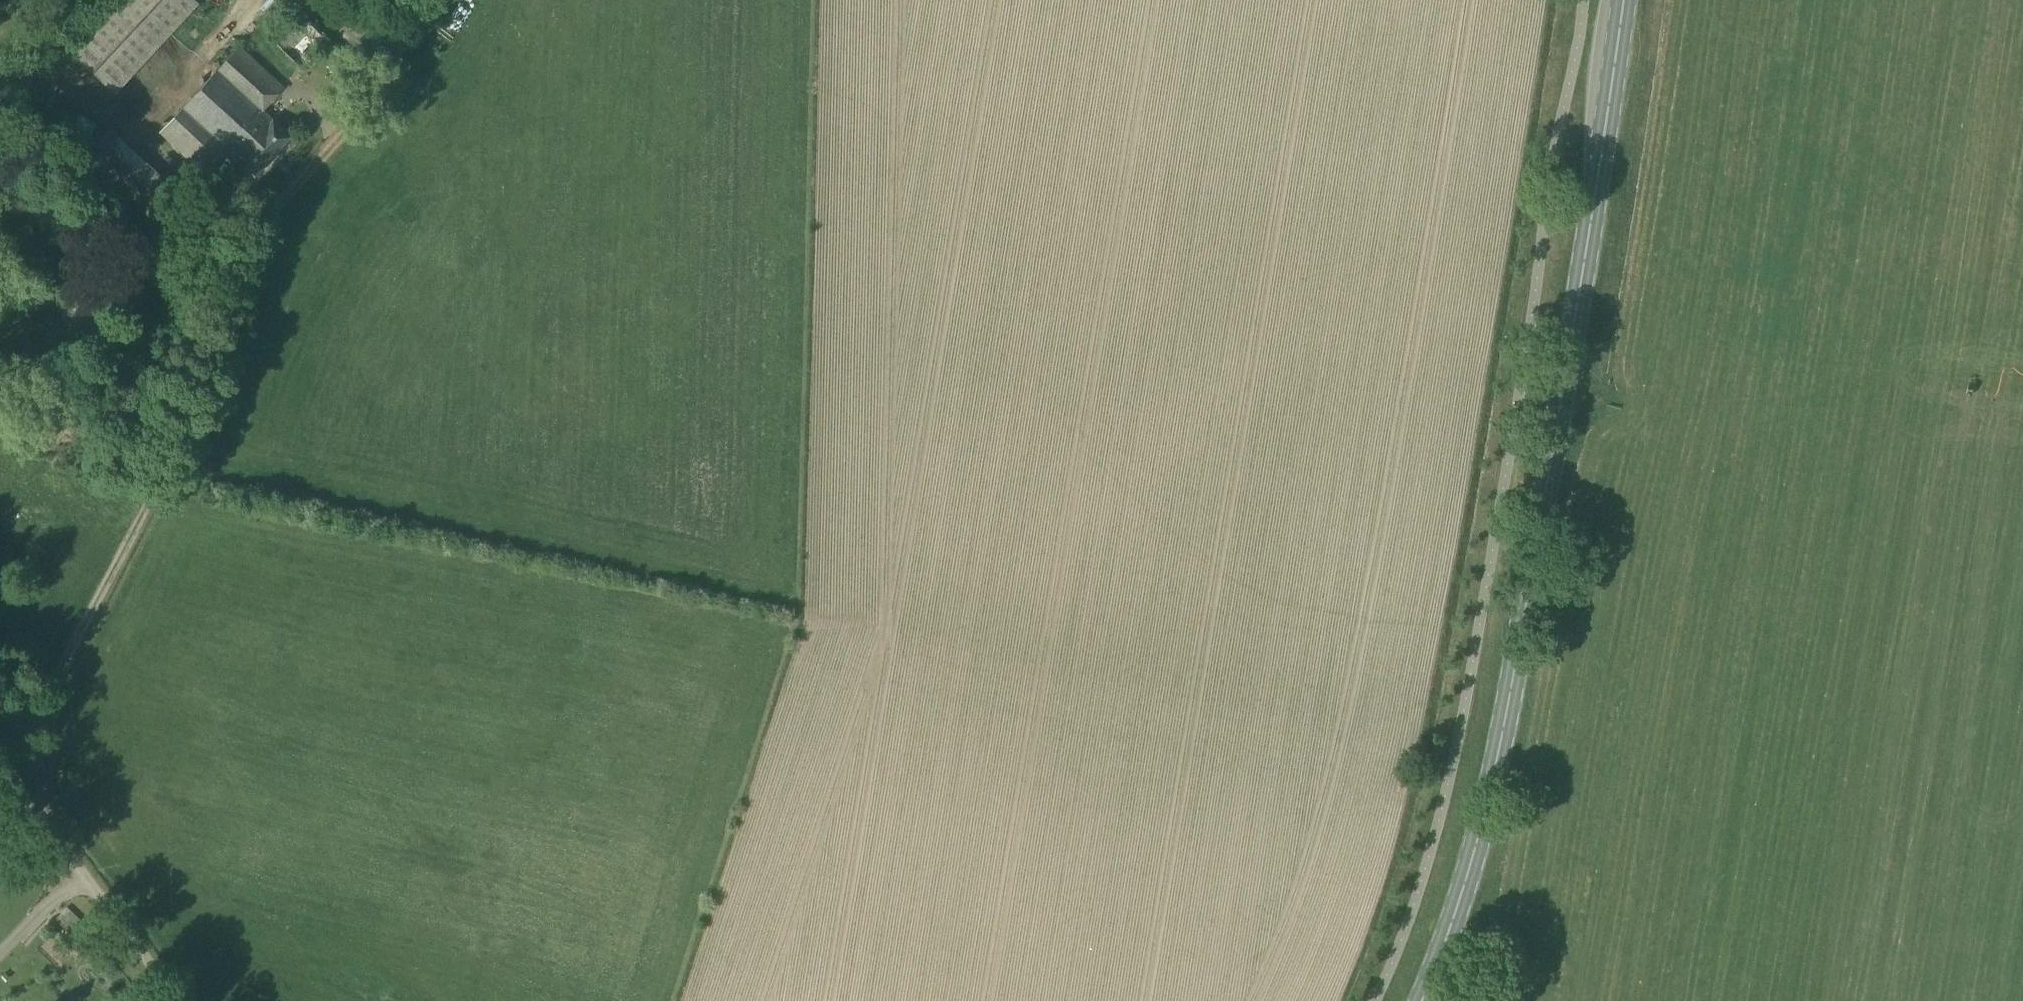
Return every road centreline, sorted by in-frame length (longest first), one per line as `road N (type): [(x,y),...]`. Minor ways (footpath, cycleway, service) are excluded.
road 1 (unclassified): [(441,0),(431,23),(242,238),(159,482),(32,739),(53,814),(186,1000)]
road 2 (primary): [(1422,1000),(1457,912),(1495,765),(1622,0)]

